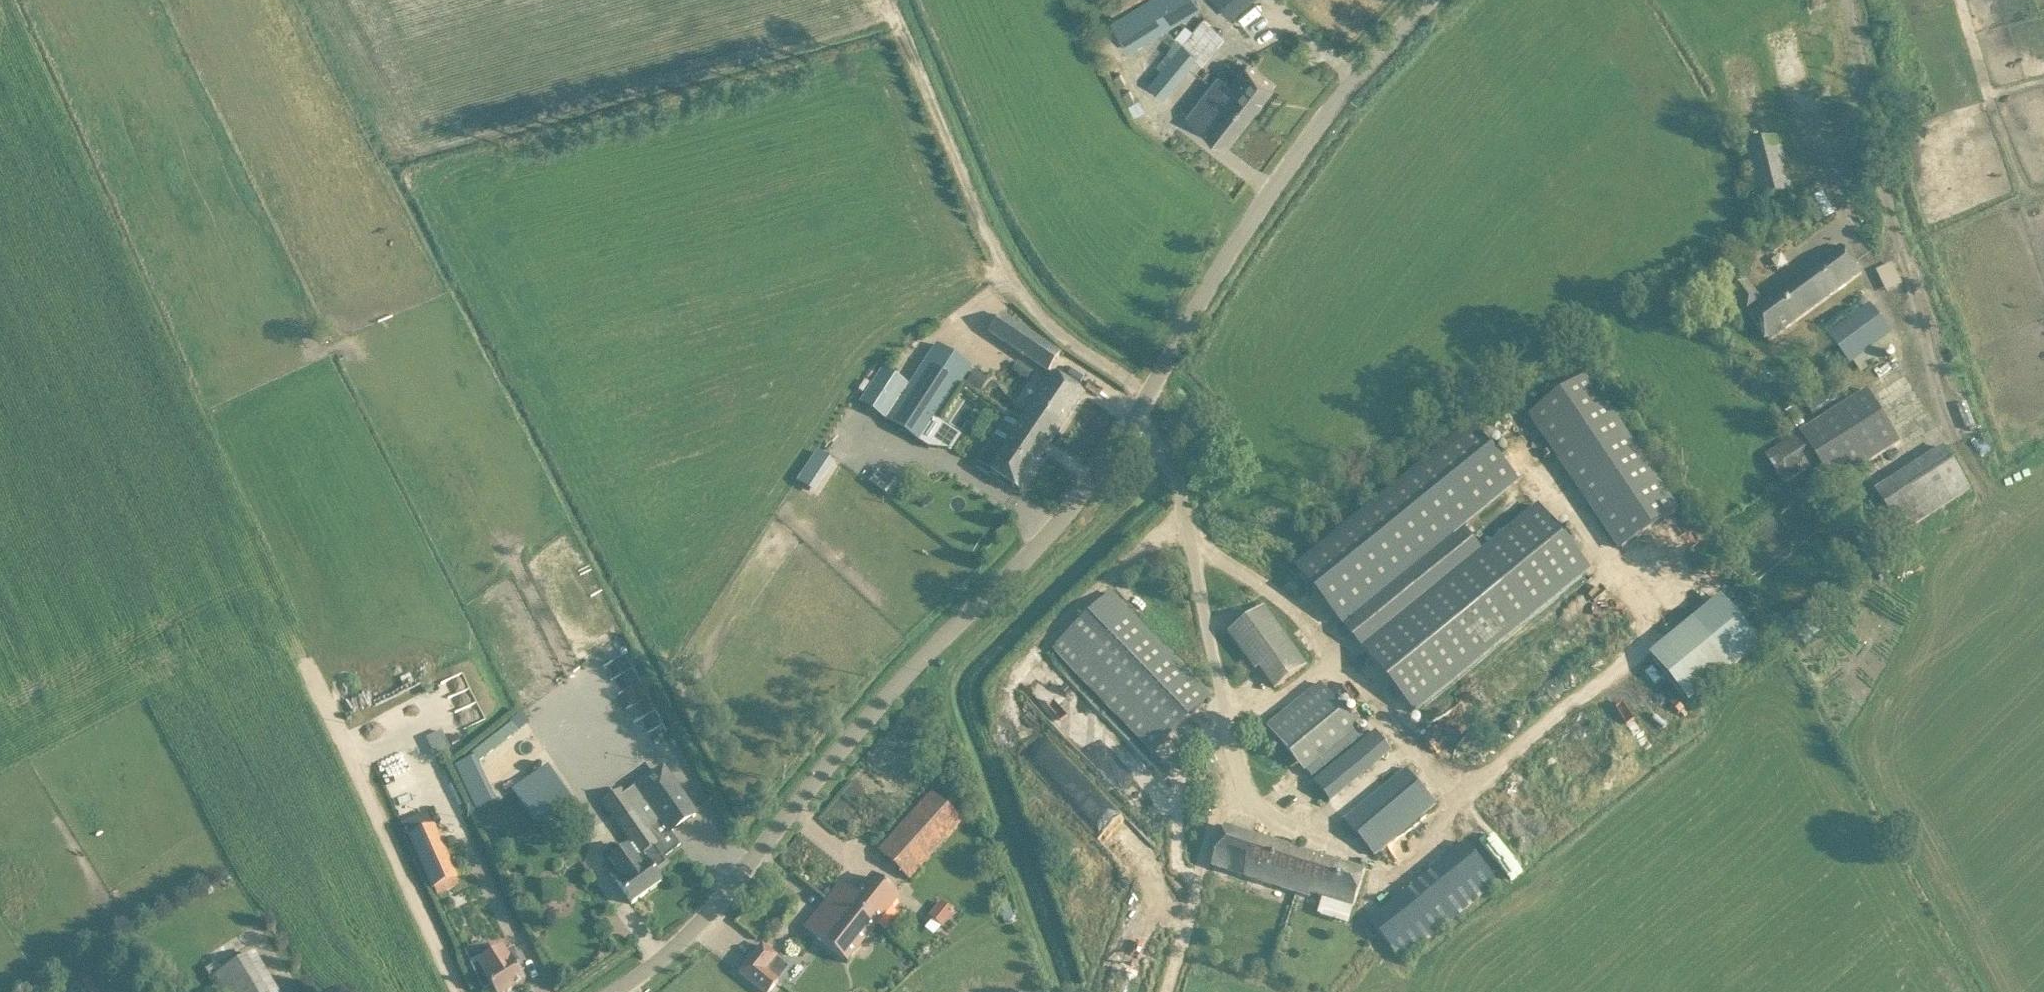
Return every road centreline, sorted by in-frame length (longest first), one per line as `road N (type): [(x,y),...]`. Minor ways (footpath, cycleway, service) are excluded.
road 1 (unclassified): [(609,991),(630,980),(1086,486),(1264,197),(1433,0)]

